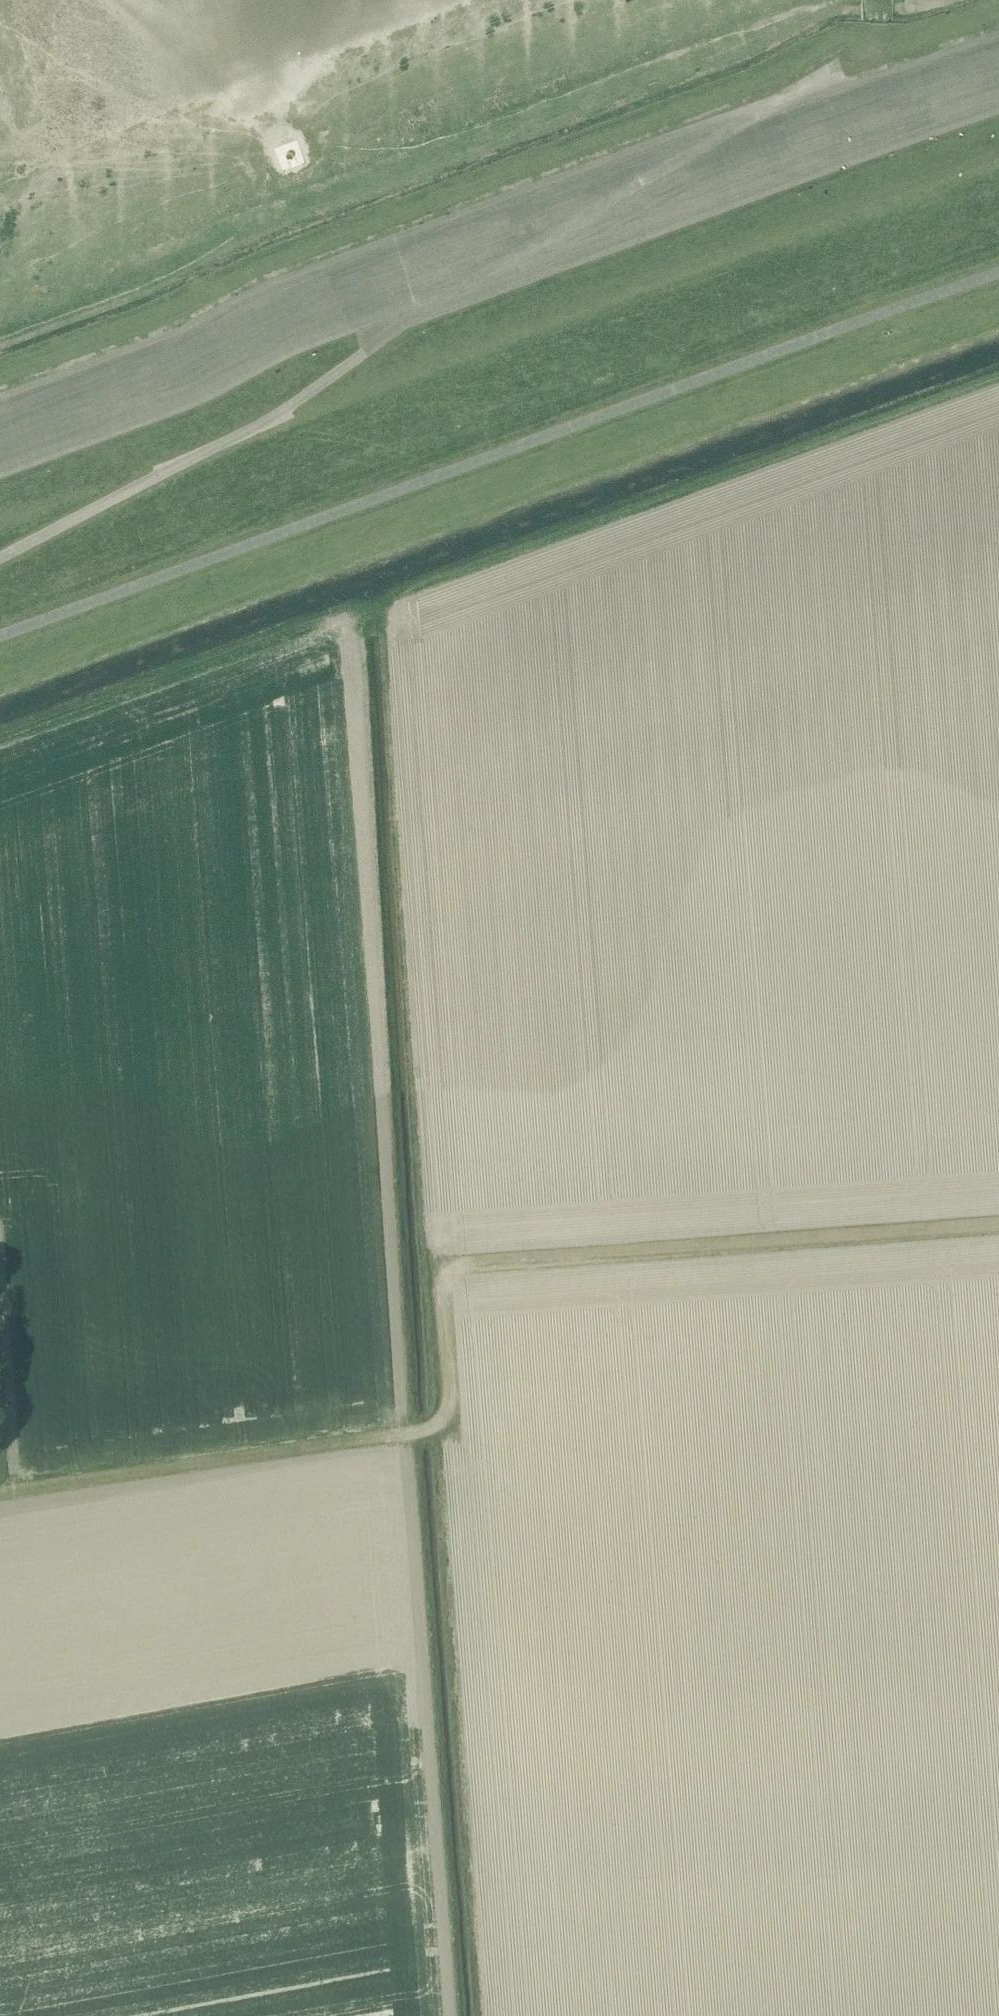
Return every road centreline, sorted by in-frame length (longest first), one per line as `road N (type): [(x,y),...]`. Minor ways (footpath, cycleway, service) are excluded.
road 1 (unclassified): [(0,636),(998,273)]

